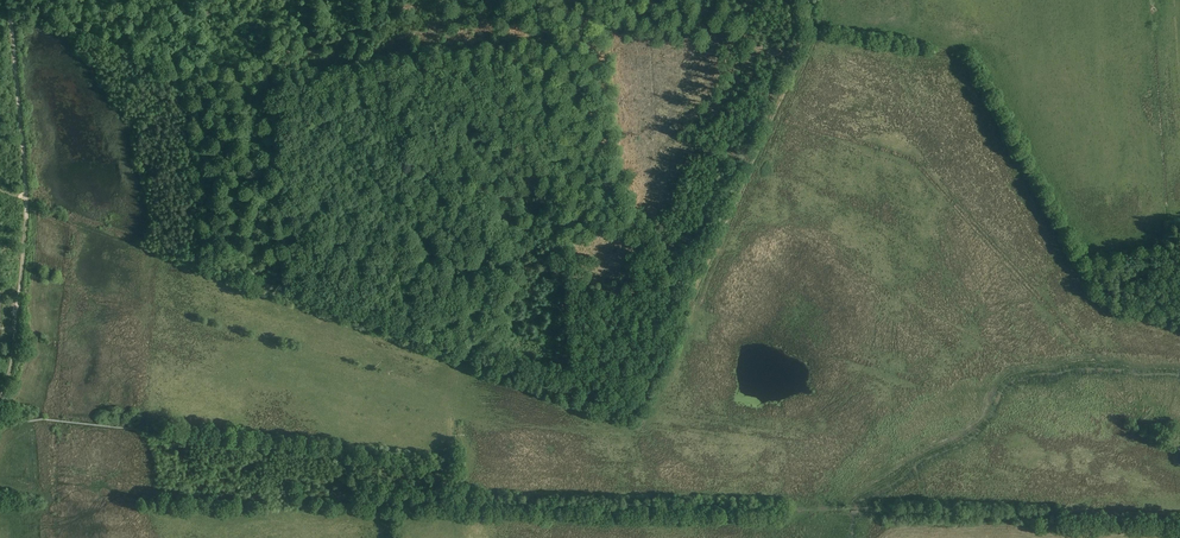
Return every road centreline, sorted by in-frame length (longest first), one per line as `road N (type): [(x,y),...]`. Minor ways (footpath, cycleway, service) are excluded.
road 1 (track): [(537,0),(574,394)]
road 2 (track): [(26,199),(9,0)]
road 3 (track): [(0,393),(15,349),(26,199)]

